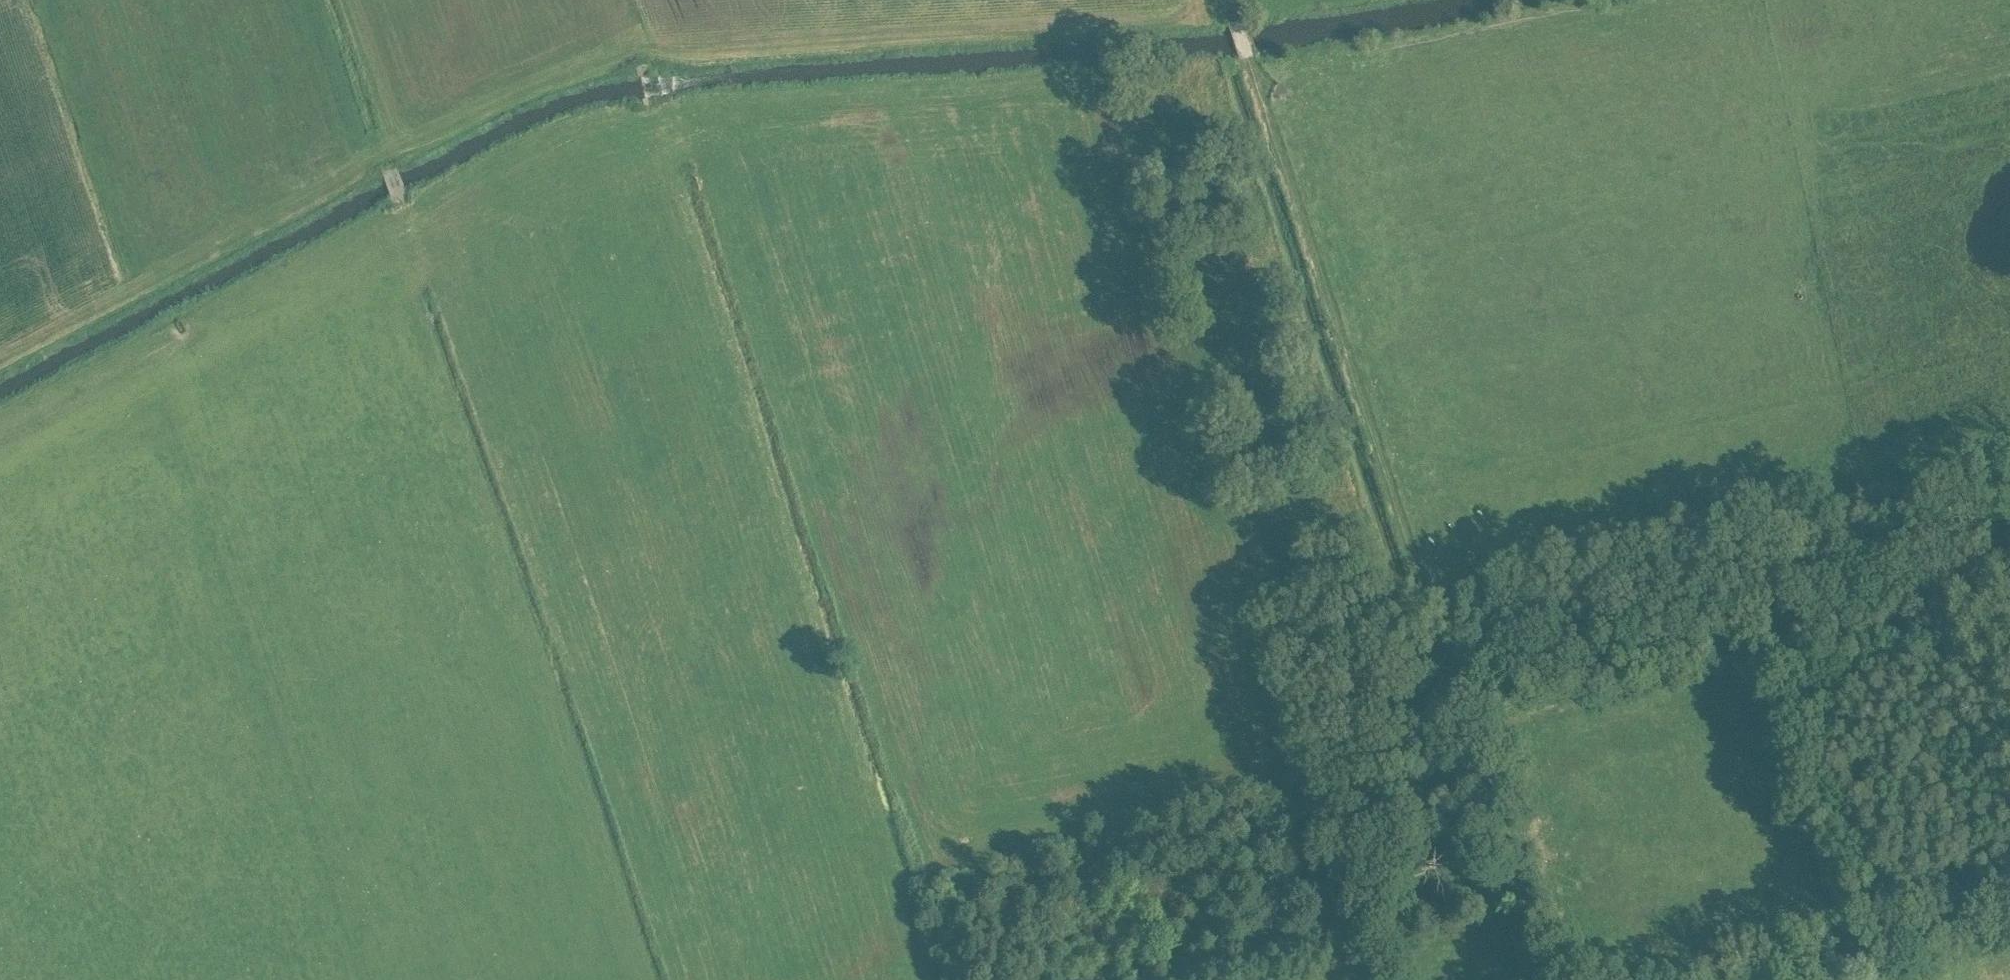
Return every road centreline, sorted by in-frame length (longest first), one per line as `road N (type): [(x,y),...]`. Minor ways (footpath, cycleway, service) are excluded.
road 1 (track): [(1549,979),(1229,0)]
road 2 (track): [(2009,903),(1747,979)]

